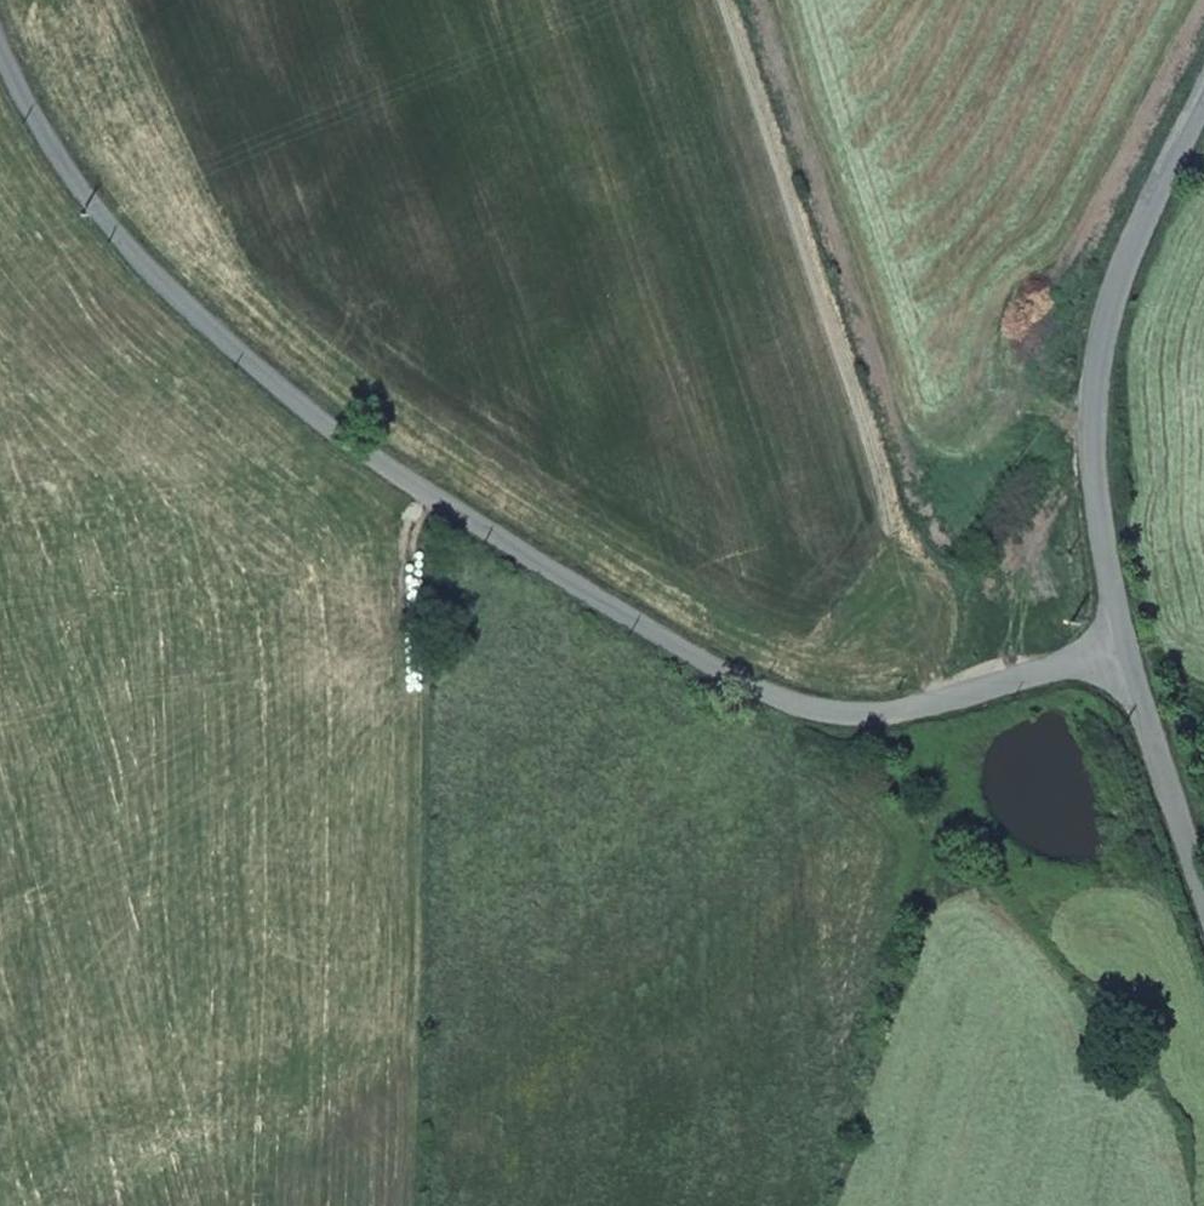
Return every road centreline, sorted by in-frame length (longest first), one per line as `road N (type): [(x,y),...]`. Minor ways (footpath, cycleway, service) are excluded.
road 1 (residential): [(1125,651),(881,714),(795,702),(727,673),(319,419),(151,269),(90,201),(46,140),(0,47)]
road 2 (residential): [(1125,651),(1089,456),(1092,392),(1122,270),(1203,90)]
road 3 (residential): [(1203,899),(1125,651)]

